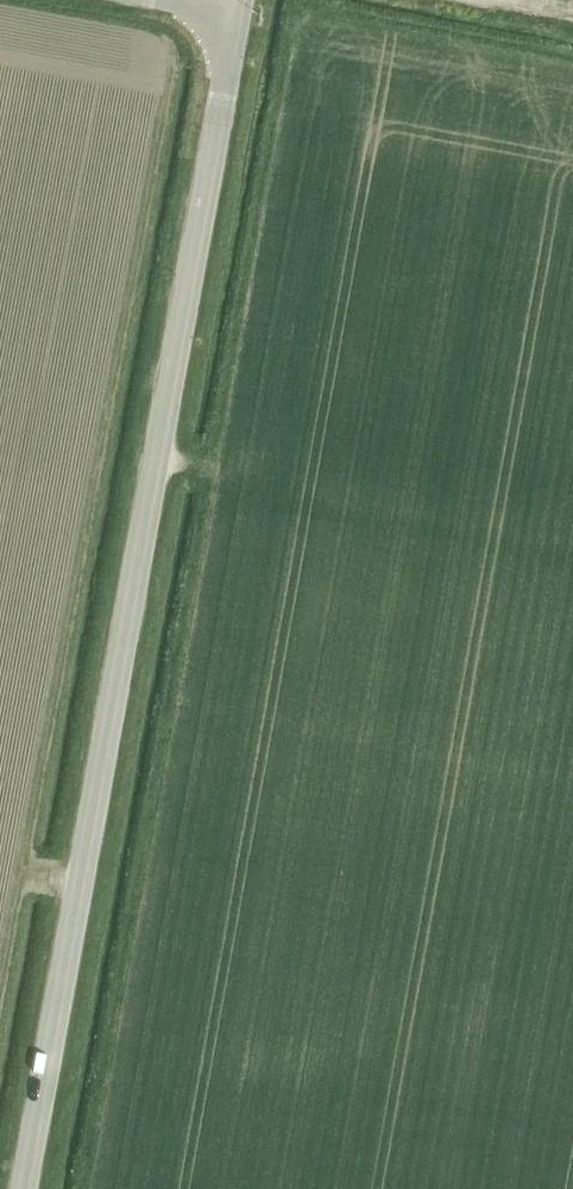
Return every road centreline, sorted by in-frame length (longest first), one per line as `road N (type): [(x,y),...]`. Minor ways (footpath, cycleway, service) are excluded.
road 1 (tertiary): [(26,1188),(237,10)]

